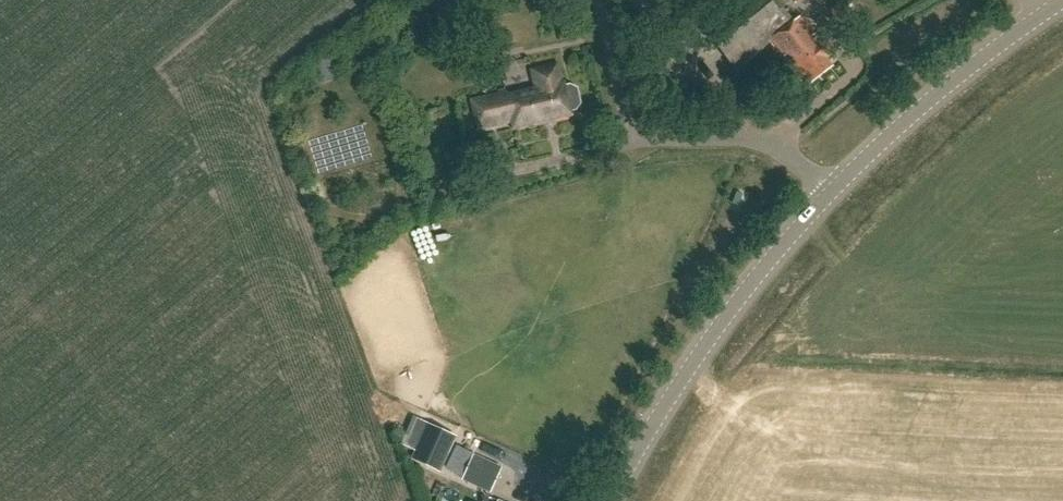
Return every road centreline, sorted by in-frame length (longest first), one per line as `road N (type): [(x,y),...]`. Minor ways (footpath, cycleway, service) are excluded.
road 1 (tertiary): [(618,500),(715,332),(833,188)]
road 2 (unclassified): [(833,188),(747,141),(643,135),(626,117),(600,0)]
road 3 (tertiary): [(833,188),(954,81),(1062,2)]

